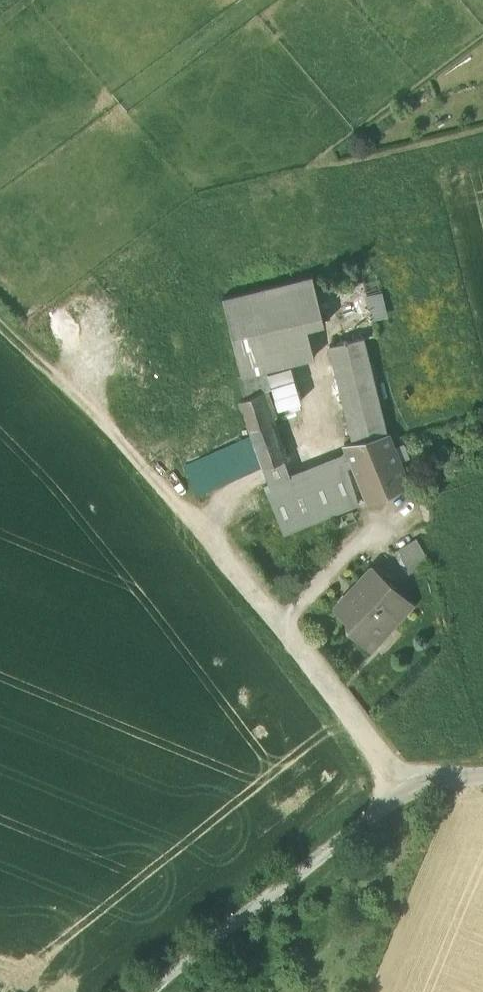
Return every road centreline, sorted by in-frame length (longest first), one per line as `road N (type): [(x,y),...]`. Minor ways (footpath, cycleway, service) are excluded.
road 1 (unclassified): [(178,495),(409,784)]
road 2 (residential): [(409,784),(150,991)]
road 3 (track): [(0,313),(178,495)]

